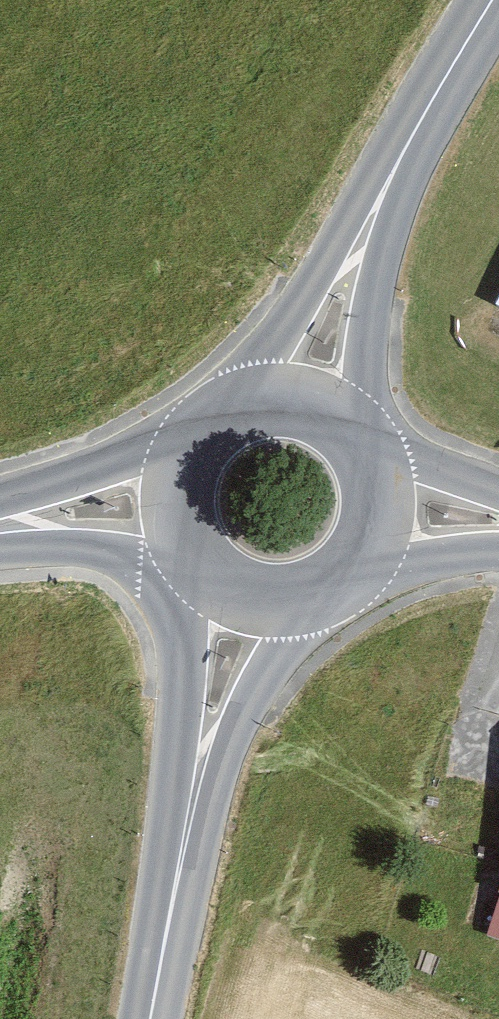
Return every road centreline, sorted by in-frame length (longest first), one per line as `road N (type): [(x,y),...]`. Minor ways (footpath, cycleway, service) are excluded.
road 1 (tertiary): [(310,409),(351,276),(392,183),(498,1)]
road 2 (tertiary): [(241,602),(156,1018)]
road 3 (tertiary): [(241,602),(274,610),(337,594),(362,572),(385,510)]
road 4 (tertiary): [(310,409),(278,405),(220,426),(198,448),(179,507)]
road 5 (tertiary): [(179,507),(0,531)]
road 6 (tertiary): [(385,510),(365,447),(310,409)]

